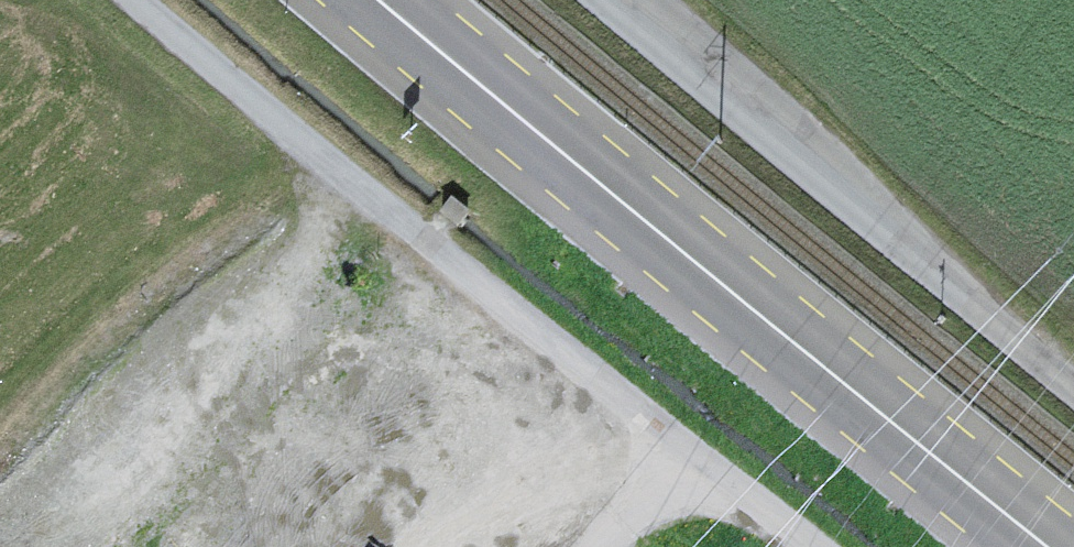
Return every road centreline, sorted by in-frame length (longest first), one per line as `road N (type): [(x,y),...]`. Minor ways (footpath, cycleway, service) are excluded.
road 1 (unclassified): [(818,546),(145,0)]
road 2 (primary): [(381,0),(1049,546)]
road 3 (unclassified): [(1073,383),(604,0)]

